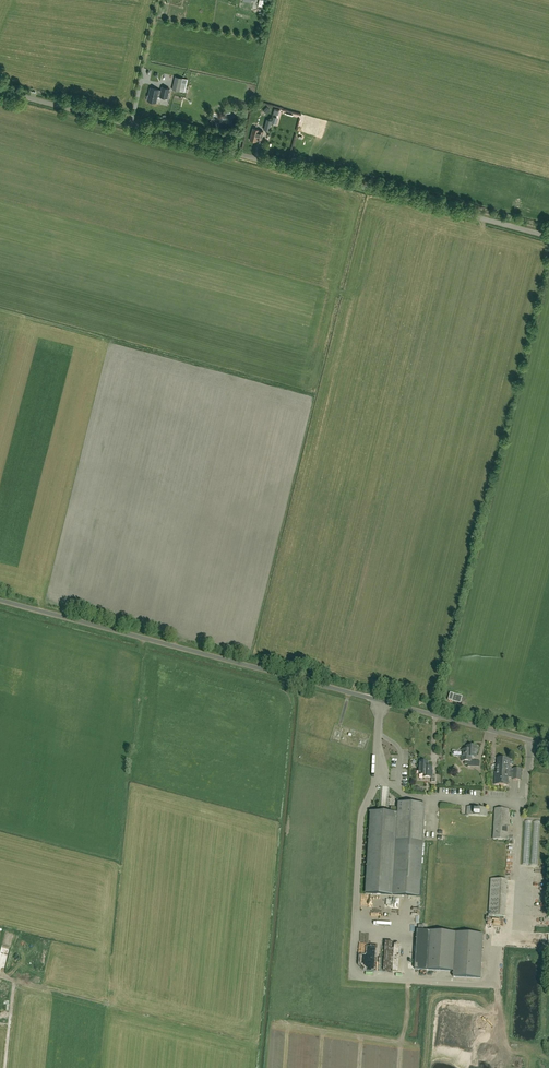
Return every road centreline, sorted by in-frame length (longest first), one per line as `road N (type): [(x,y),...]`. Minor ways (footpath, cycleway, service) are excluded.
road 1 (unclassified): [(548,236),(0,90)]
road 2 (unclassified): [(548,745),(0,600)]

